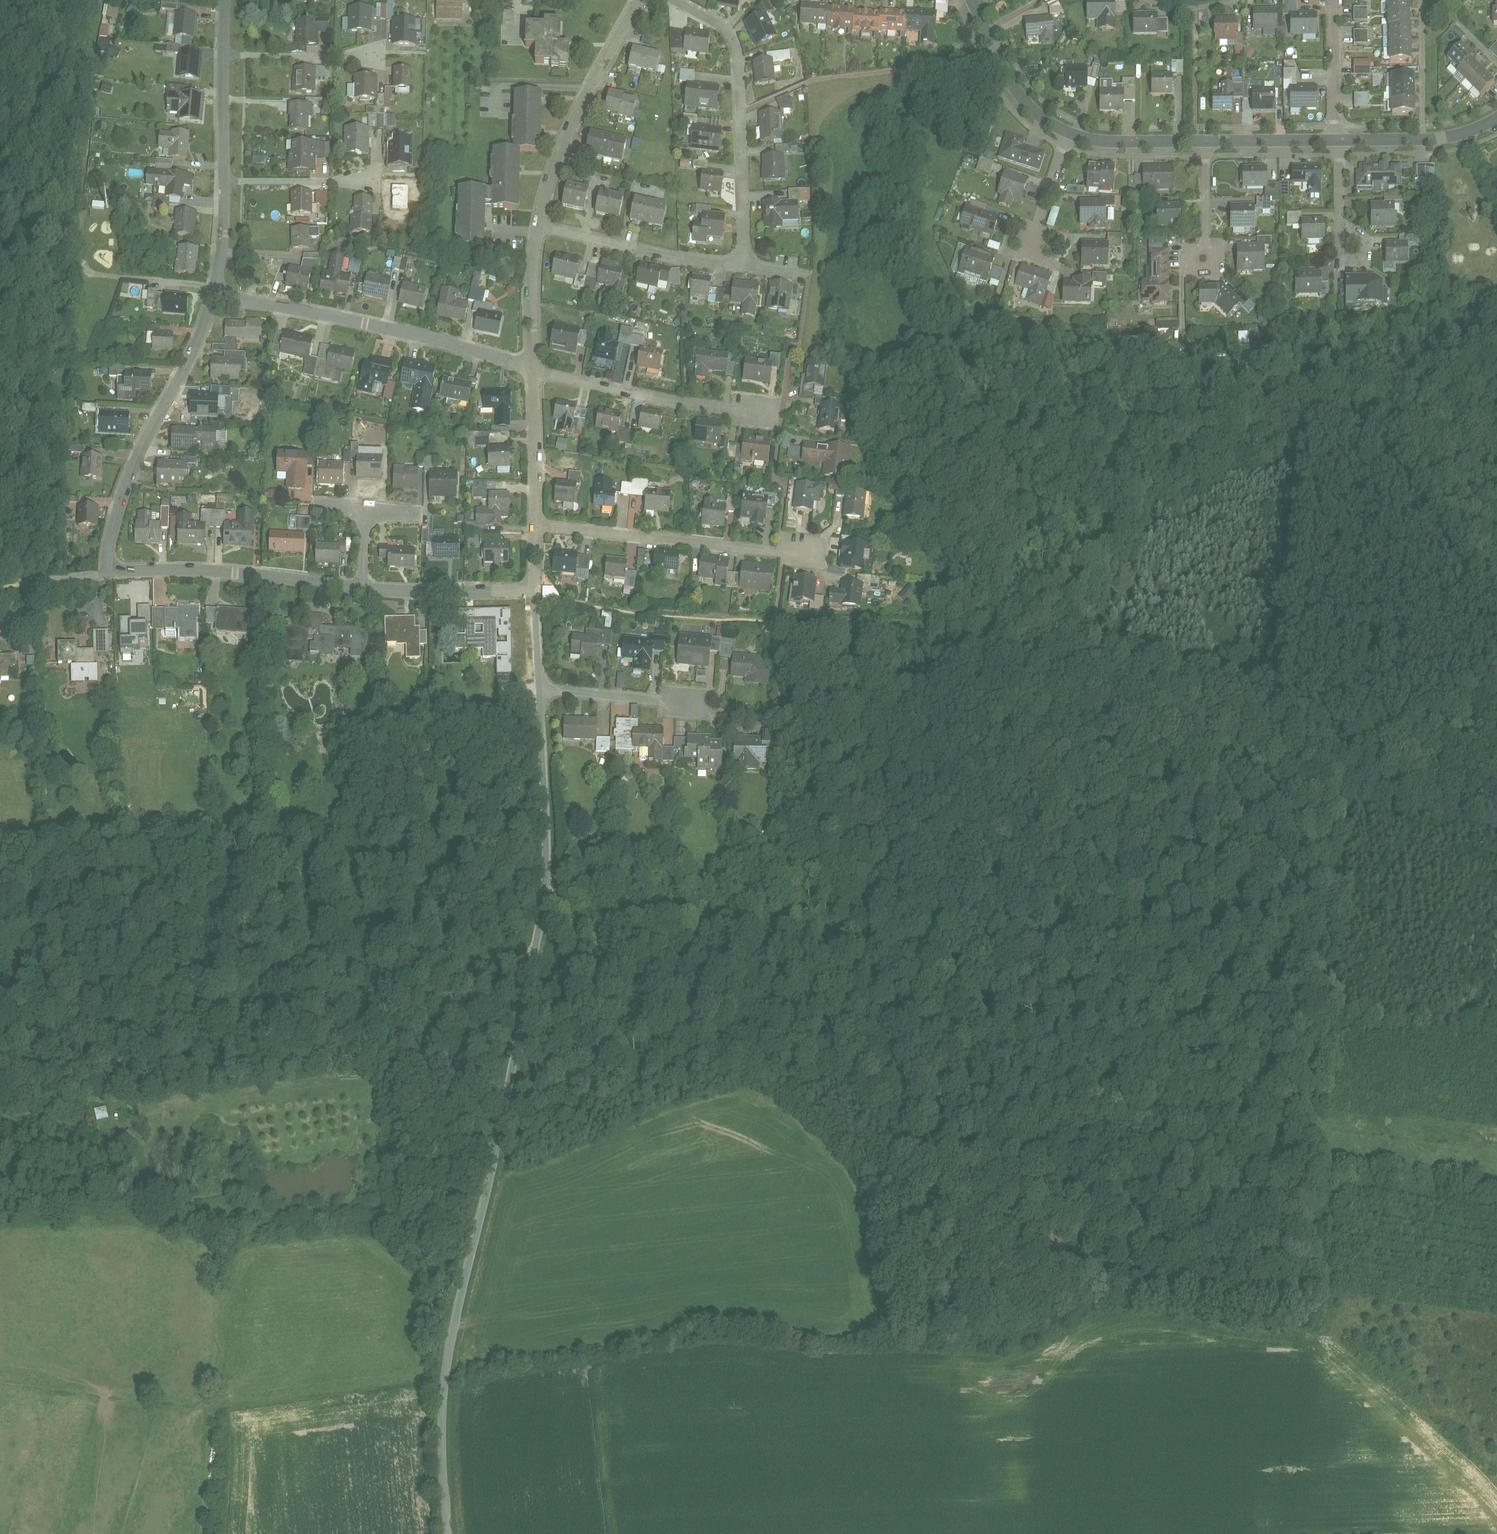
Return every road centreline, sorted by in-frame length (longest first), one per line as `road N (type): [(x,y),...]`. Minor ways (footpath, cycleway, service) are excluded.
road 1 (residential): [(541,693),(543,886),(444,1377),(448,1533)]
road 2 (track): [(0,1036),(168,998),(527,980)]
road 3 (residential): [(215,296),(416,333),(536,372)]
road 4 (residential): [(672,0),(731,43),(743,264)]
road 5 (residential): [(215,296),(195,355),(139,456),(111,567)]
road 6 (residential): [(540,527),(802,557)]
road 7 (residential): [(111,567),(126,575),(267,576),(362,590)]
road 8 (residential): [(638,0),(570,121),(537,225)]
road 9 (residential): [(536,372),(758,413)]
road 10 (residential): [(537,225),(743,264)]
road 11 (residential): [(362,590),(538,586)]
road 12 (residential): [(1064,133),(1007,82),(970,0)]
road 13 (residential): [(1496,121),(1421,140),(1336,141)]
road 14 (residential): [(541,693),(696,706)]
road 15 (residential): [(536,372),(540,527)]
road 16 (residential): [(537,225),(529,289),(536,372)]
road 17 (residential): [(227,55),(368,61)]
road 18 (residential): [(1335,0),(1336,141)]
road 19 (residential): [(1202,141),(1064,133)]
road 20 (residential): [(227,181),(365,180)]
road 21 (track): [(199,1533),(207,1423),(200,1400)]
road 22 (residential): [(1336,141),(1202,141)]
road 23 (residential): [(227,55),(227,181)]
road 24 (residential): [(1064,133),(1028,252)]

